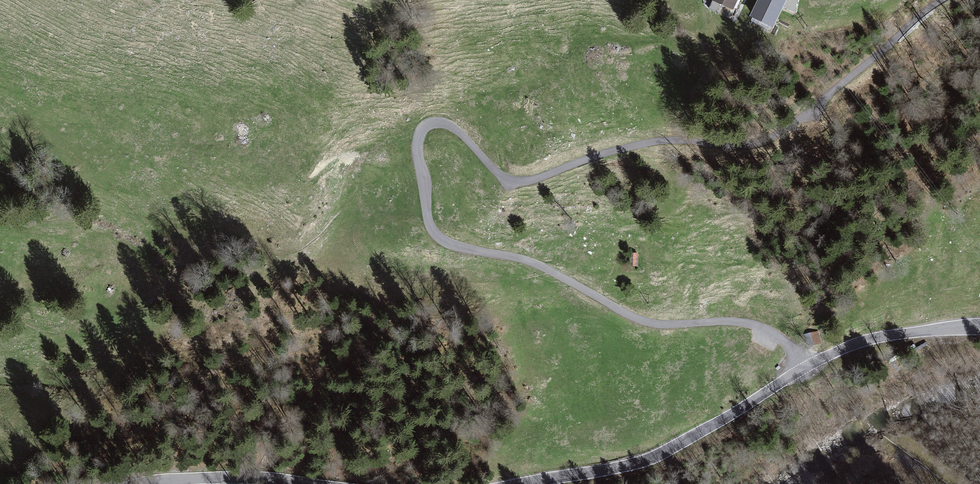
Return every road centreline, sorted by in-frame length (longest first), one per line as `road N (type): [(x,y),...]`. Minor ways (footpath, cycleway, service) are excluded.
road 1 (unclassified): [(808,364),(786,340),(753,323),(641,318),(539,264),(444,239),(428,215),(417,137),(430,121),(446,120),(496,170),(524,182),(648,142),(764,142),(813,112),(942,0)]
road 2 (secondary): [(519,483),(653,458),(808,364)]
road 3 (secondary): [(808,364),(876,336),(979,326)]
road 4 (secondary): [(138,483),(240,477),(312,483)]

